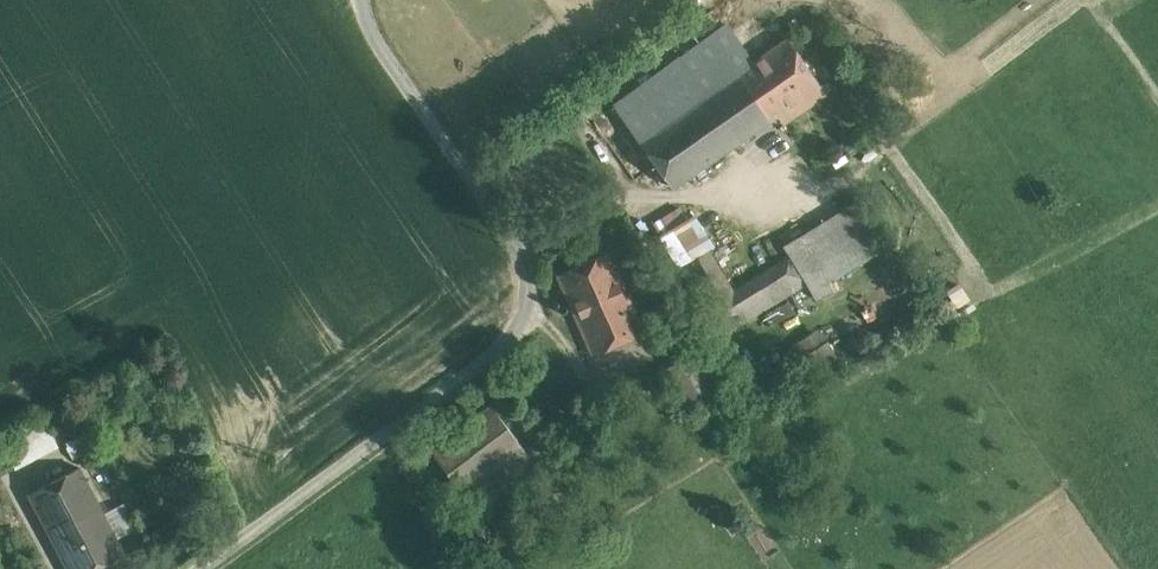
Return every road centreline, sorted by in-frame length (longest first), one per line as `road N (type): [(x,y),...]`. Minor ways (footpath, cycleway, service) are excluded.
road 1 (unclassified): [(199,568),(512,338),(538,294),(519,246),(350,0)]

